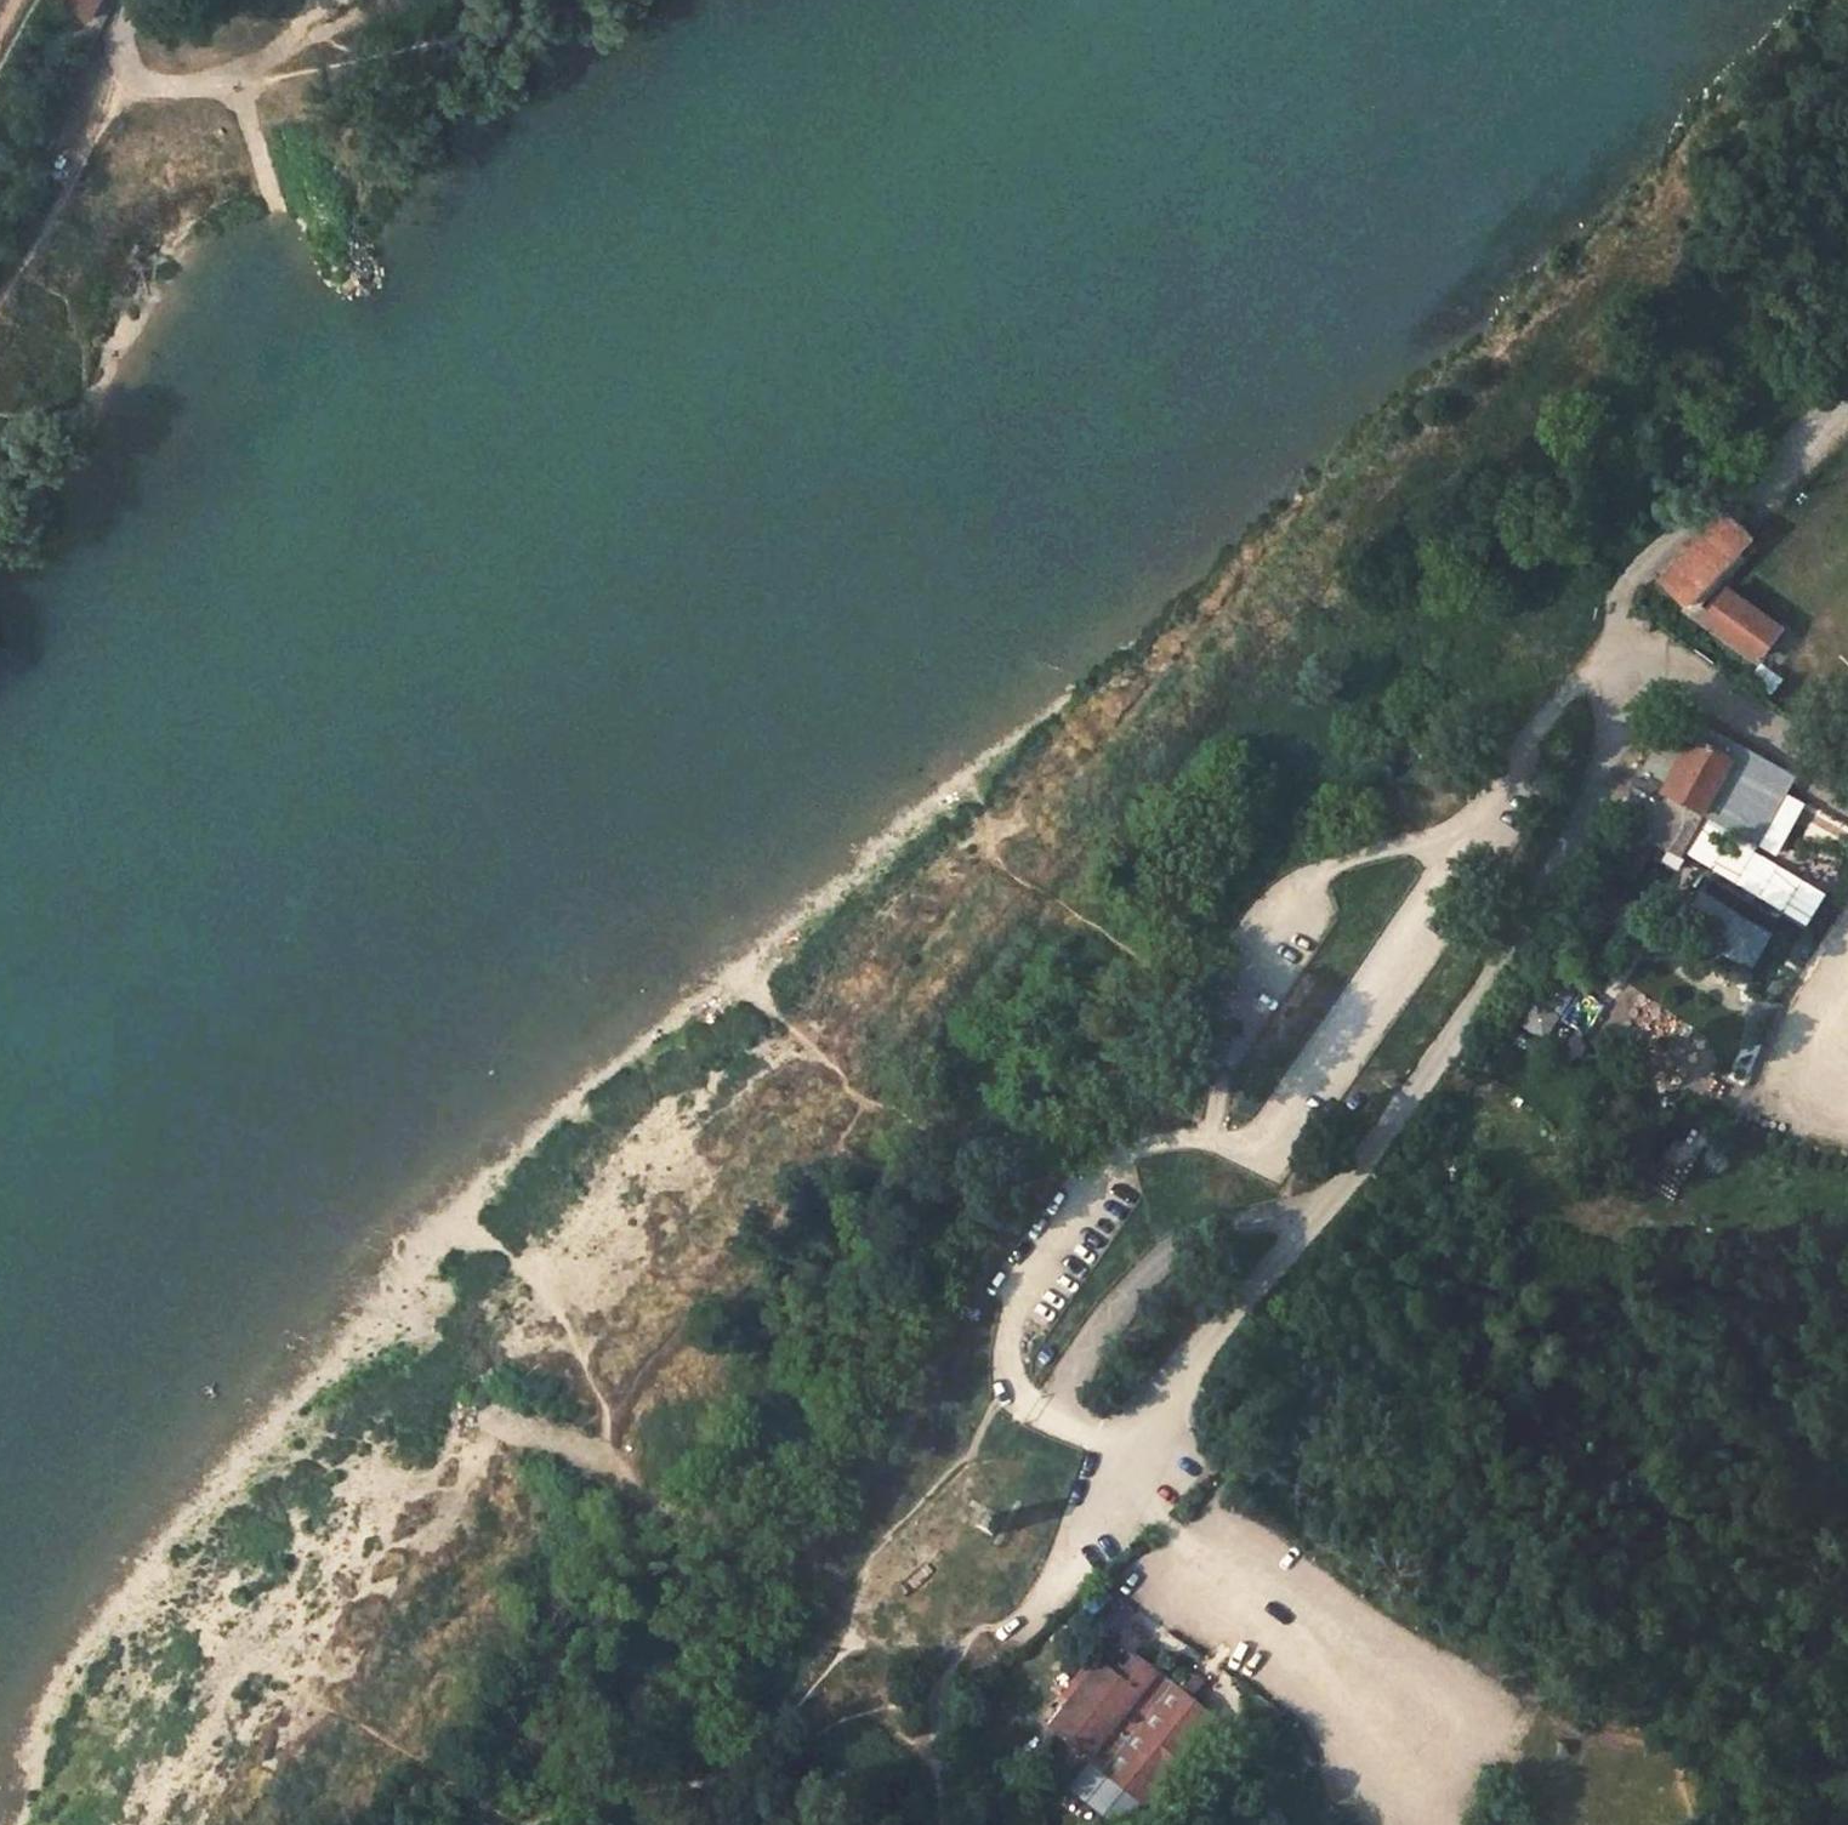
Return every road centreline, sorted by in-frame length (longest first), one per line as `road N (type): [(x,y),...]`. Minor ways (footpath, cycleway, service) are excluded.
road 1 (unclassified): [(942,1654),(988,1646),(1026,1624),(1072,1571),(1156,1414),(1473,1002),(1589,814),(1640,707),(1676,688),(1708,688)]
road 2 (unclassified): [(1708,688),(1847,795)]
road 3 (track): [(231,81),(372,10)]

